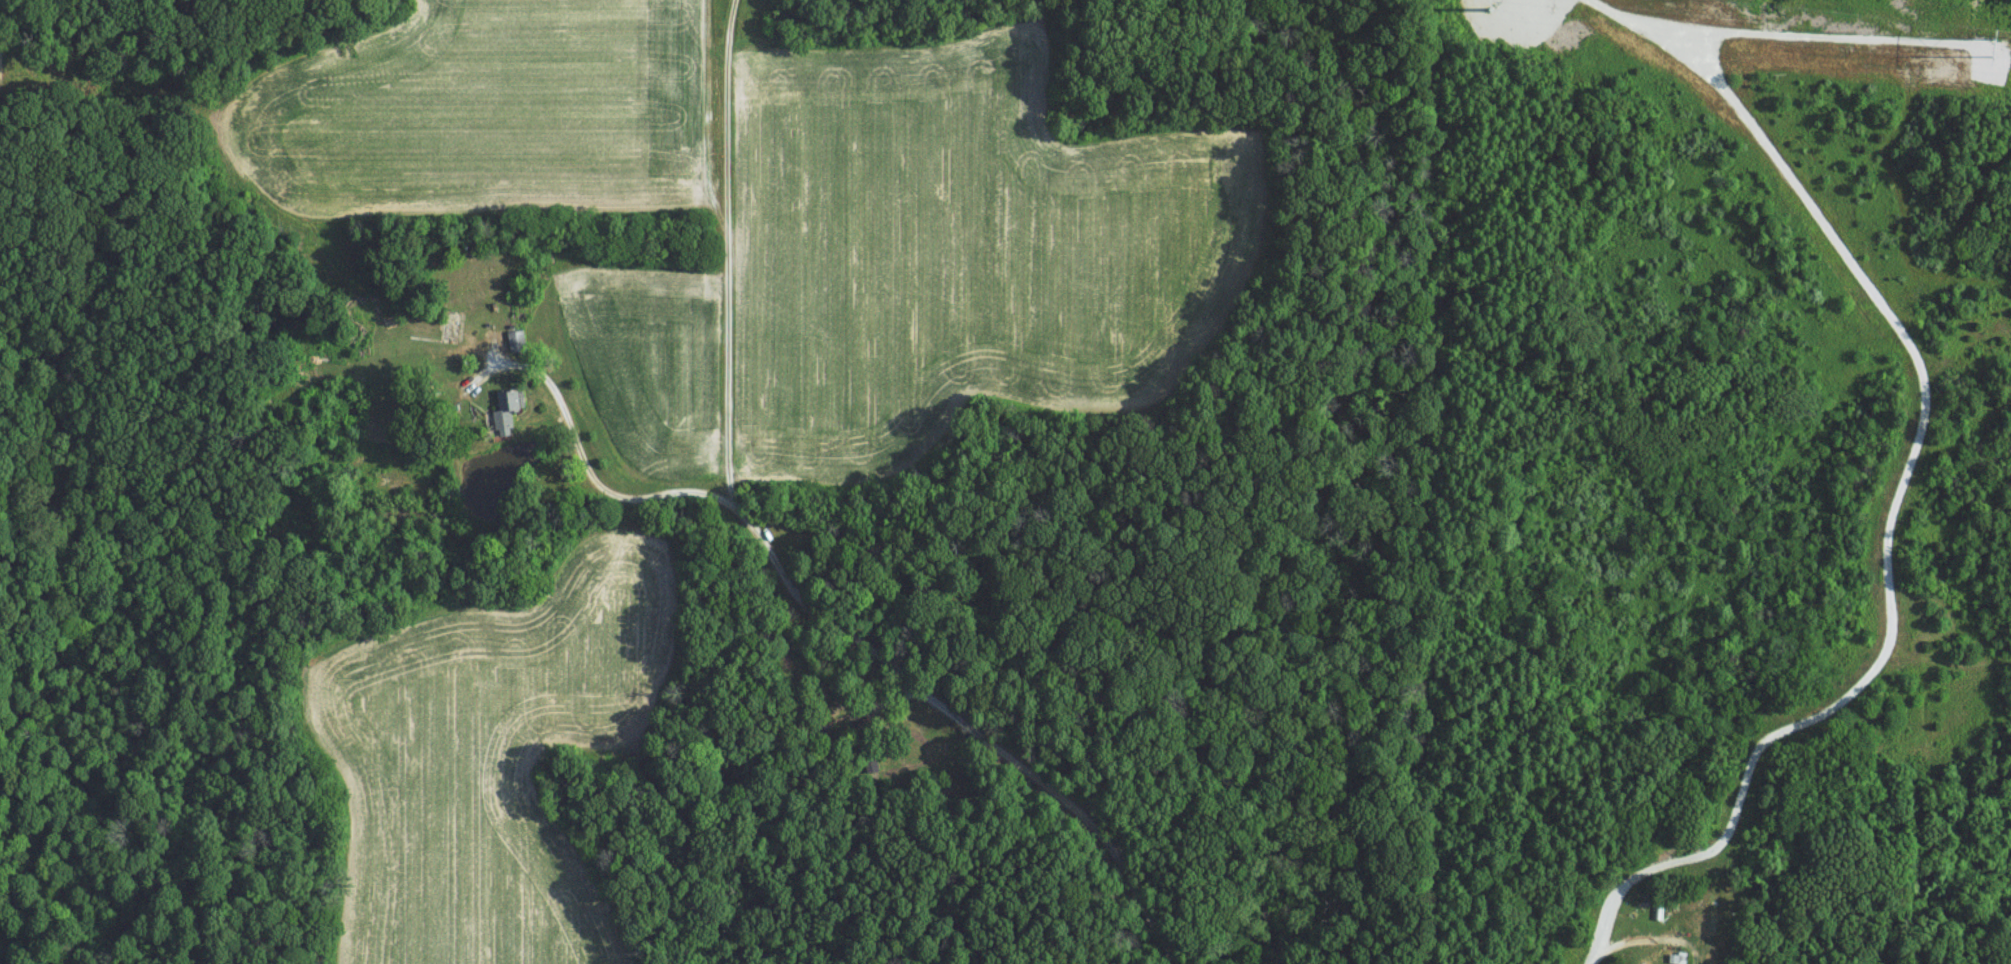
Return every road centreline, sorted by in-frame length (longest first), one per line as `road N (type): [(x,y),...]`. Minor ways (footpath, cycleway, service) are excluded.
road 1 (residential): [(1175,963),(1099,827),(791,593),(749,514),(710,492),(617,497),(589,476),(567,419)]

